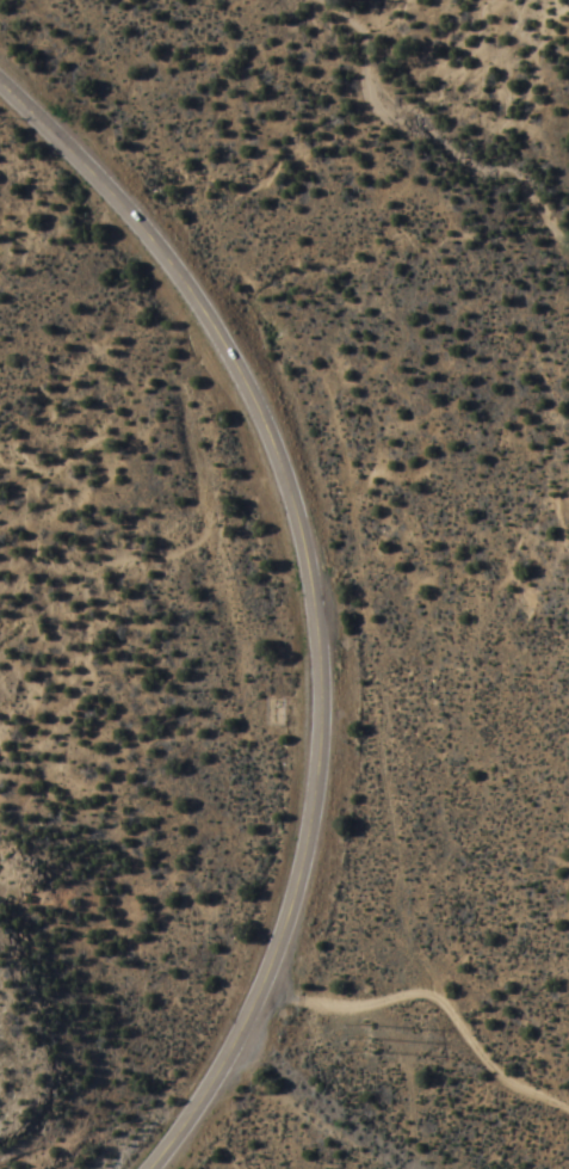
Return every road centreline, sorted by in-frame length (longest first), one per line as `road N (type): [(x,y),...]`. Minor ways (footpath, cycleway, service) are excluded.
road 1 (primary): [(152,1168),(224,1069),(280,960),(313,843),(327,731),(321,620),(303,512),(272,427),(214,318),(129,203),(0,82)]
road 2 (track): [(426,992),(401,913),(377,770),(379,639),(361,604),(336,429)]
road 3 (track): [(261,988),(298,1003),(426,992),(511,1079),(568,1111)]

